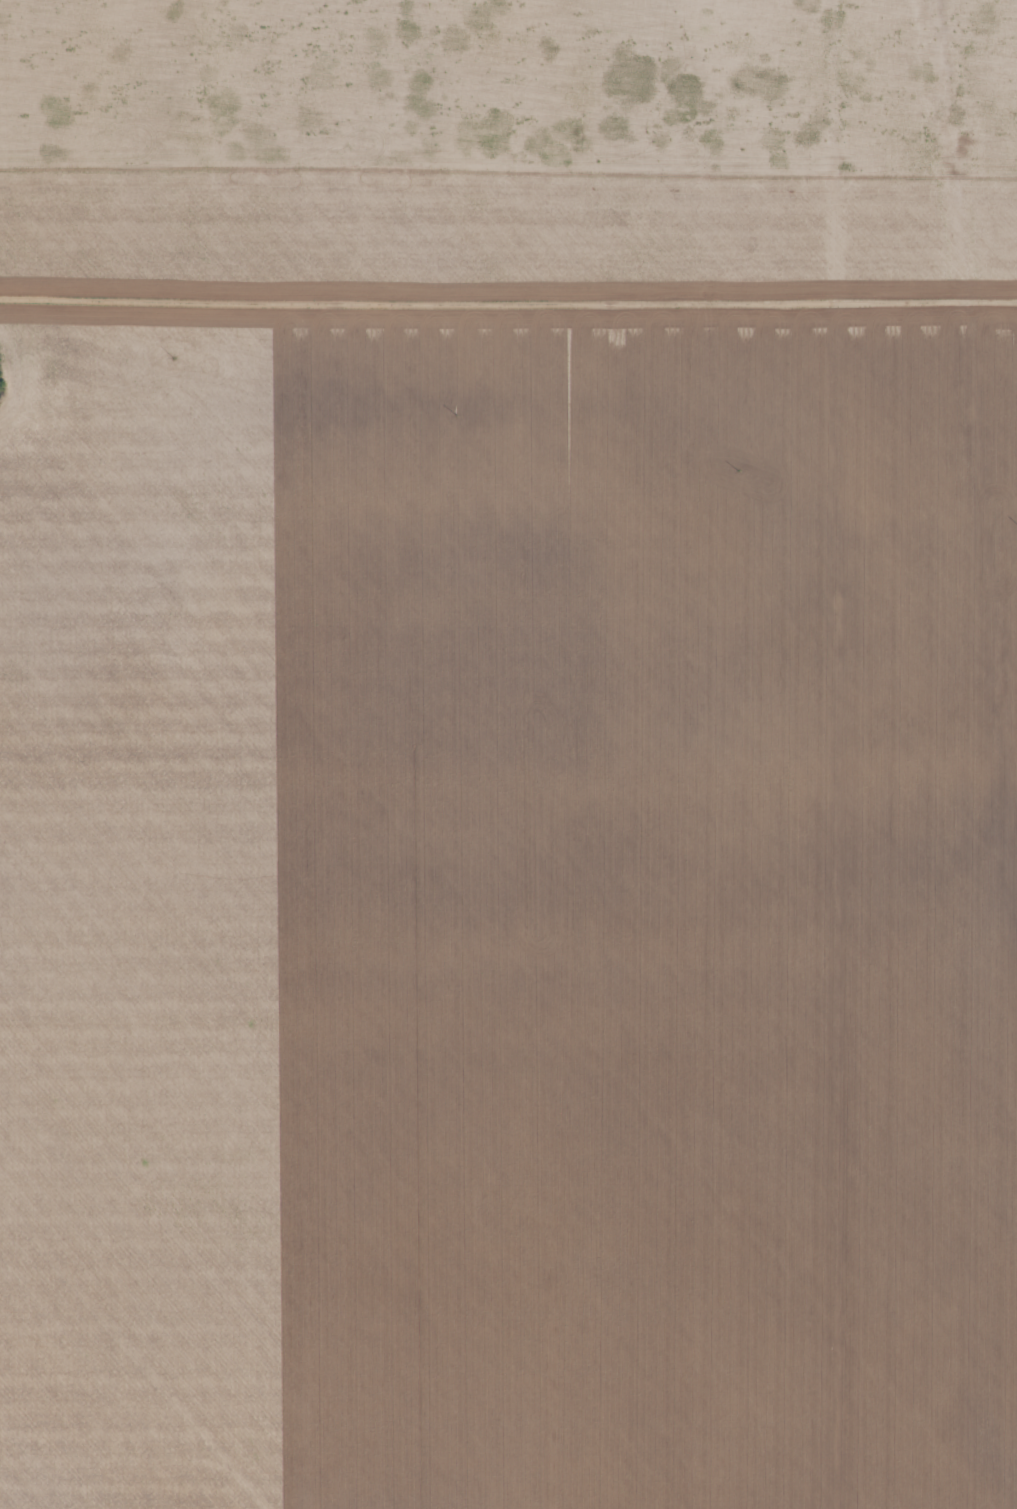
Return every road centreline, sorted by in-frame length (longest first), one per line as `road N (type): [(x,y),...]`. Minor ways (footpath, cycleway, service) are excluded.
road 1 (residential): [(1016,299),(0,315)]

